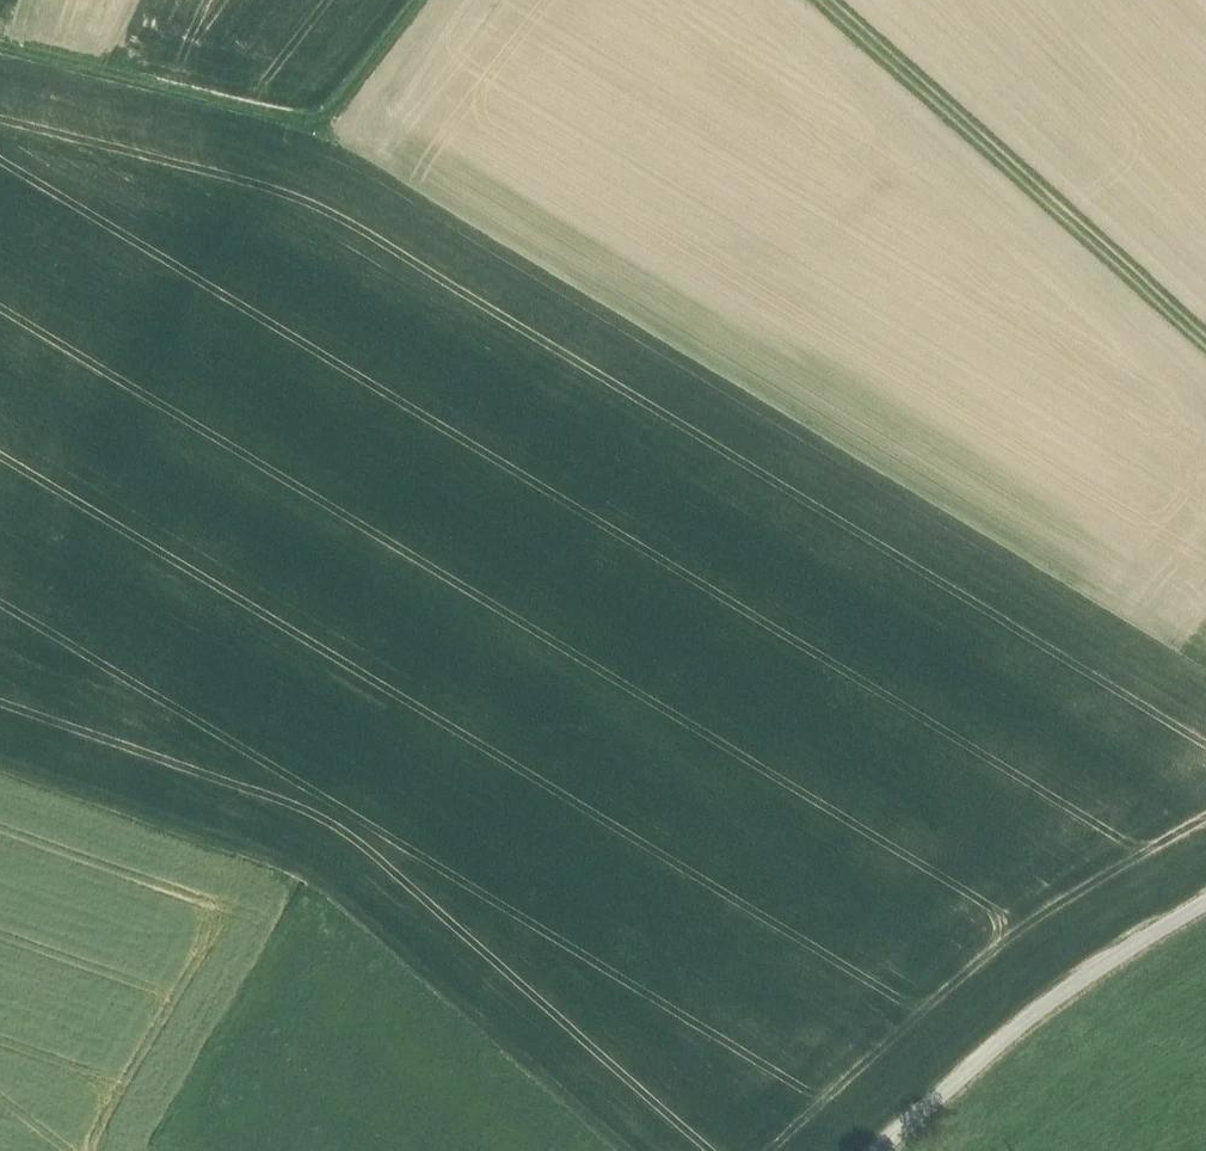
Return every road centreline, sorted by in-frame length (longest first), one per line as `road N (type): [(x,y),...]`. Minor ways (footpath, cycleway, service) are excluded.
road 1 (track): [(1205,340),(827,0)]
road 2 (unclassified): [(1205,903),(1036,1013),(880,1150)]

